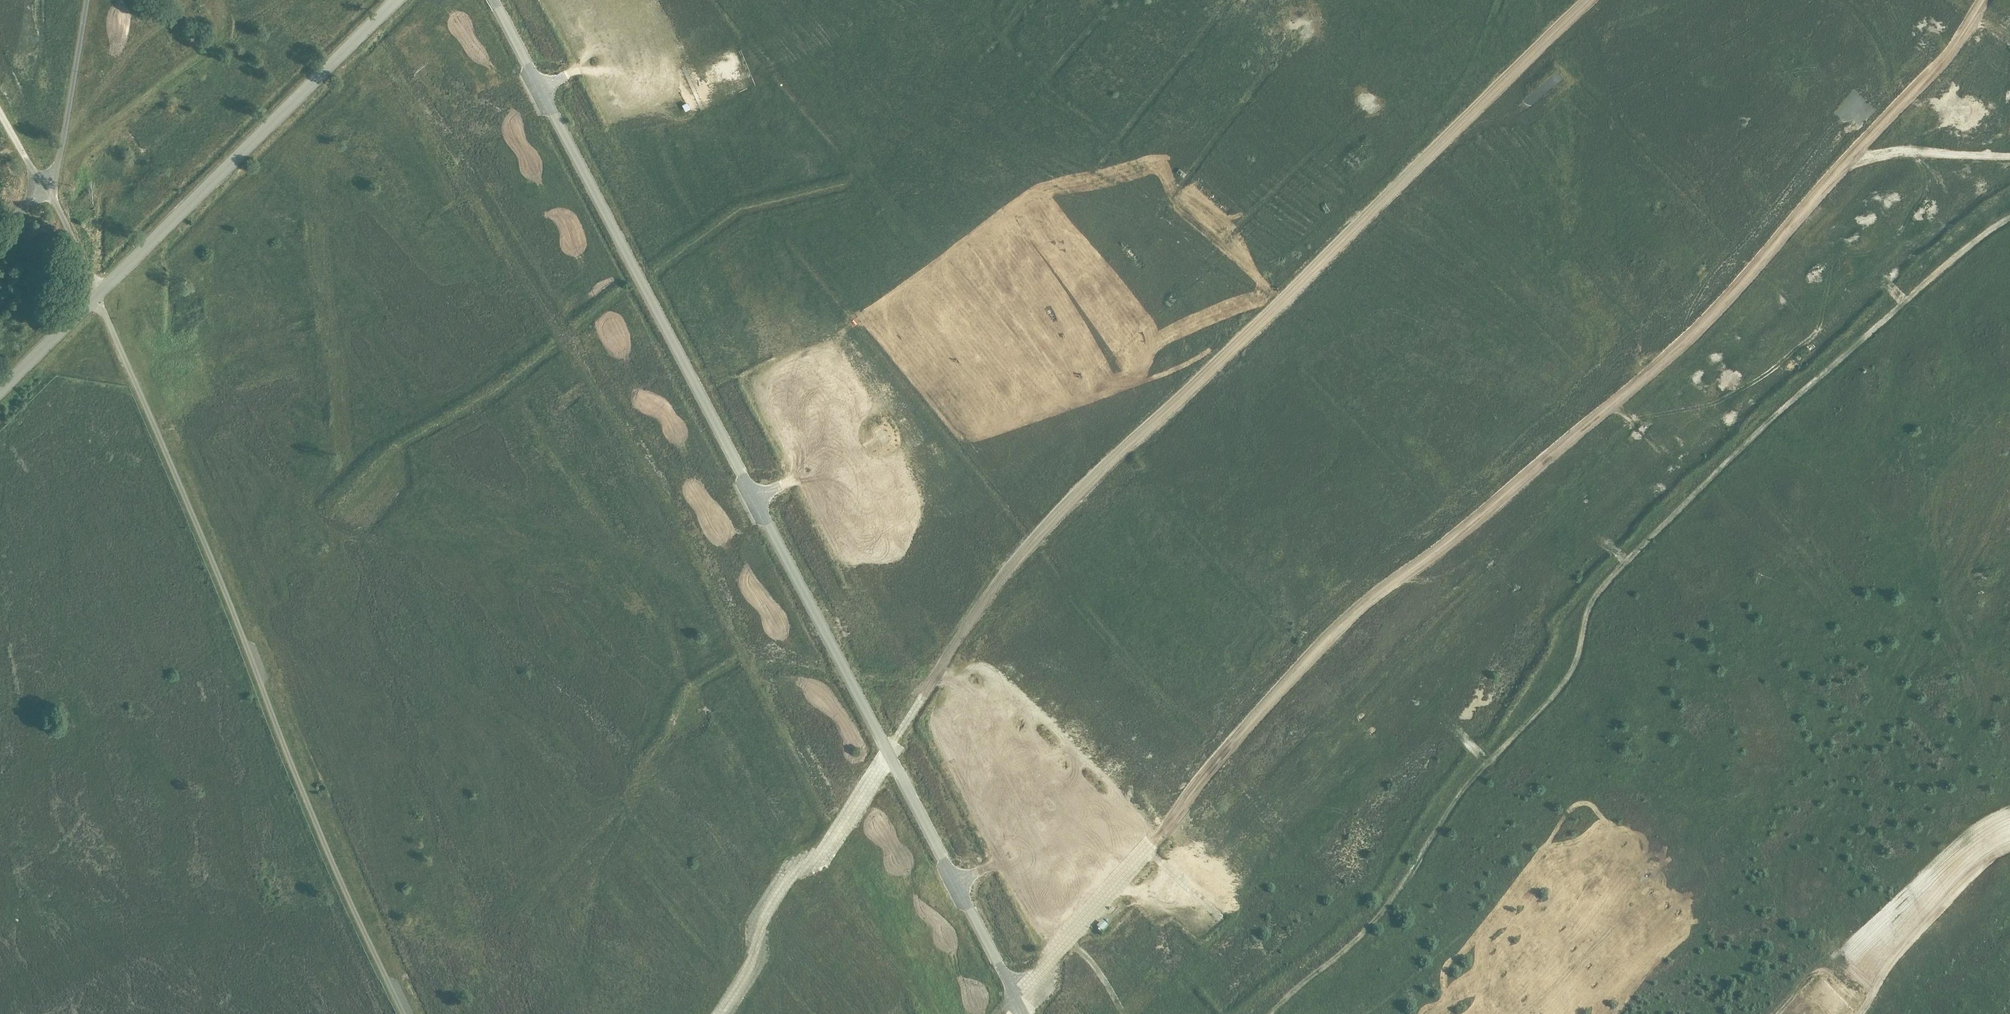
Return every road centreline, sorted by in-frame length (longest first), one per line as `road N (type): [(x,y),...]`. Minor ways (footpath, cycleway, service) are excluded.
road 1 (track): [(1982,0),(1953,53),(1707,323),(1462,533),(1345,622),(1173,822)]
road 2 (unclassified): [(1025,1013),(493,0)]
road 3 (track): [(1272,1013),(1374,922),(1465,789),(1562,686),(1588,615),(1620,568),(1744,446),(2009,220)]
road 4 (track): [(935,680),(1038,537),(1590,0)]
road 5 (unclassified): [(100,295),(398,0)]
road 6 (track): [(1863,1013),(1901,953),(2009,852)]
road 7 (unclassified): [(48,188),(88,0)]
road 8 (track): [(1832,179),(1859,163),(1910,154),(2009,157)]
road 9 (unclassified): [(0,393),(100,295)]

